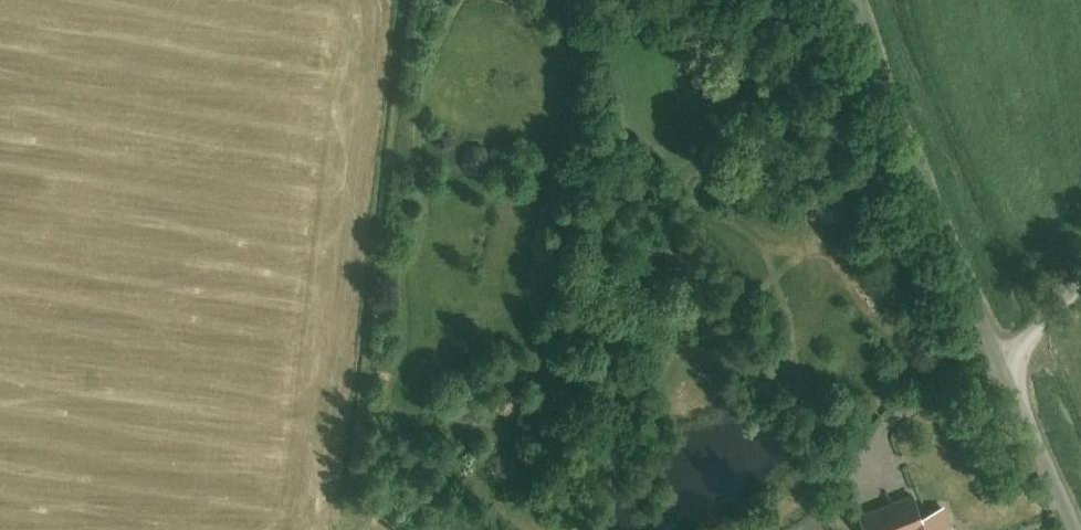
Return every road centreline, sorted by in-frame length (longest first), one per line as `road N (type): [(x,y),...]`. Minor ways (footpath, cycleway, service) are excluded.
road 1 (unclassified): [(1073,529),(847,0)]

